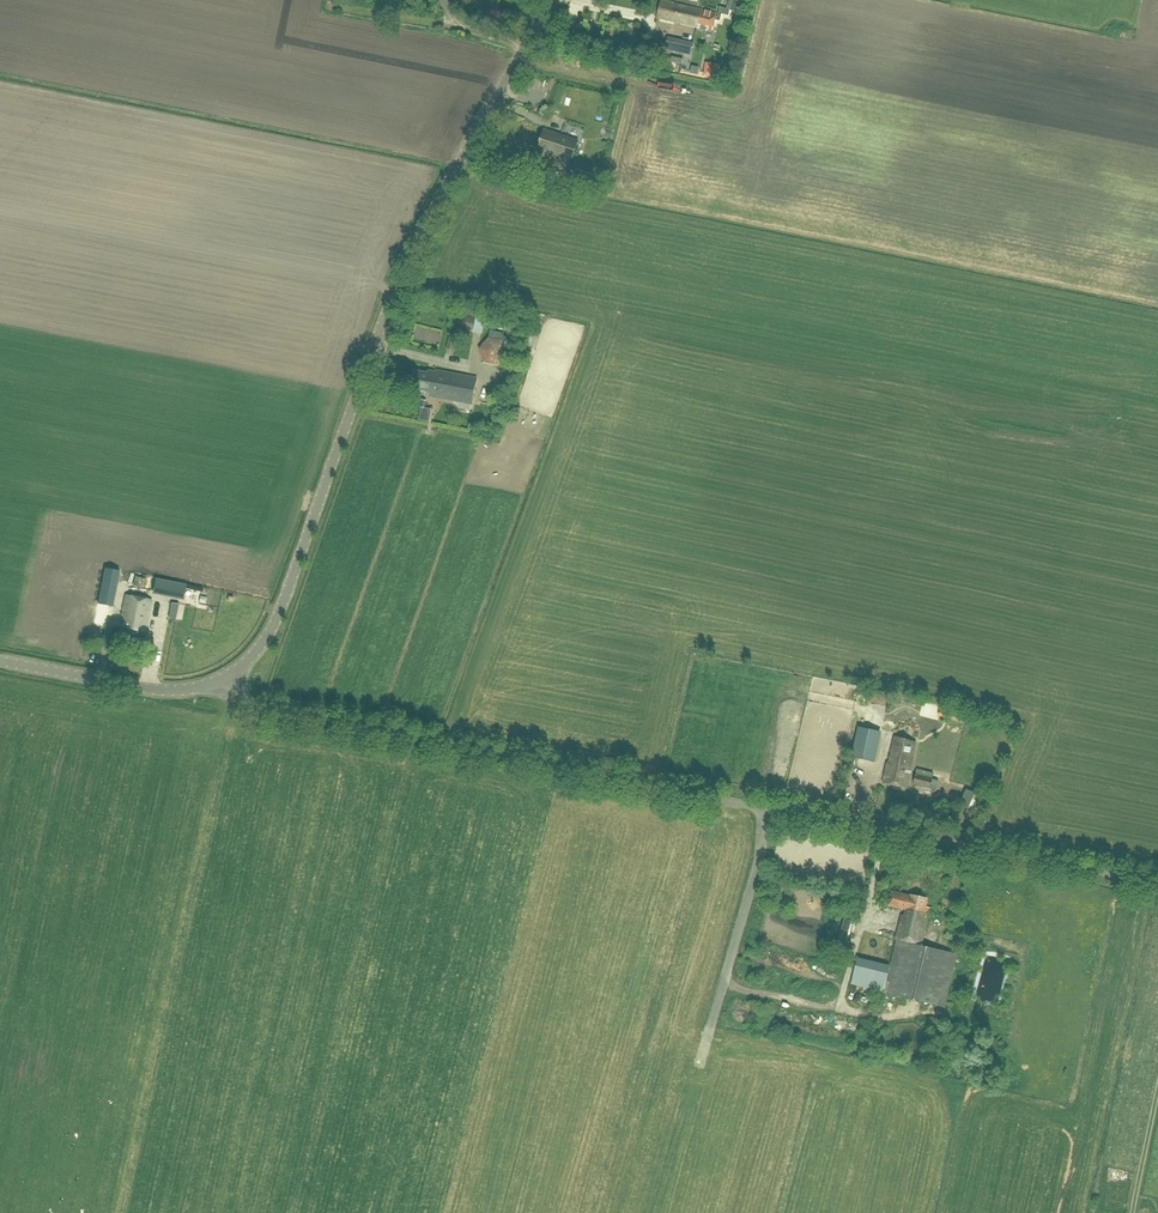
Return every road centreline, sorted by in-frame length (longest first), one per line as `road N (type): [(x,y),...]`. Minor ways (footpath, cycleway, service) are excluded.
road 1 (tertiary): [(224,679),(272,629),(405,266),(550,0)]
road 2 (unclassified): [(771,809),(258,708),(224,679)]
road 3 (unclassified): [(655,1212),(771,809)]
road 4 (unclassified): [(1157,883),(771,809)]
road 5 (tertiary): [(0,662),(153,690),(183,692),(224,679)]
road 6 (unclassified): [(1133,1212),(1157,1085)]

